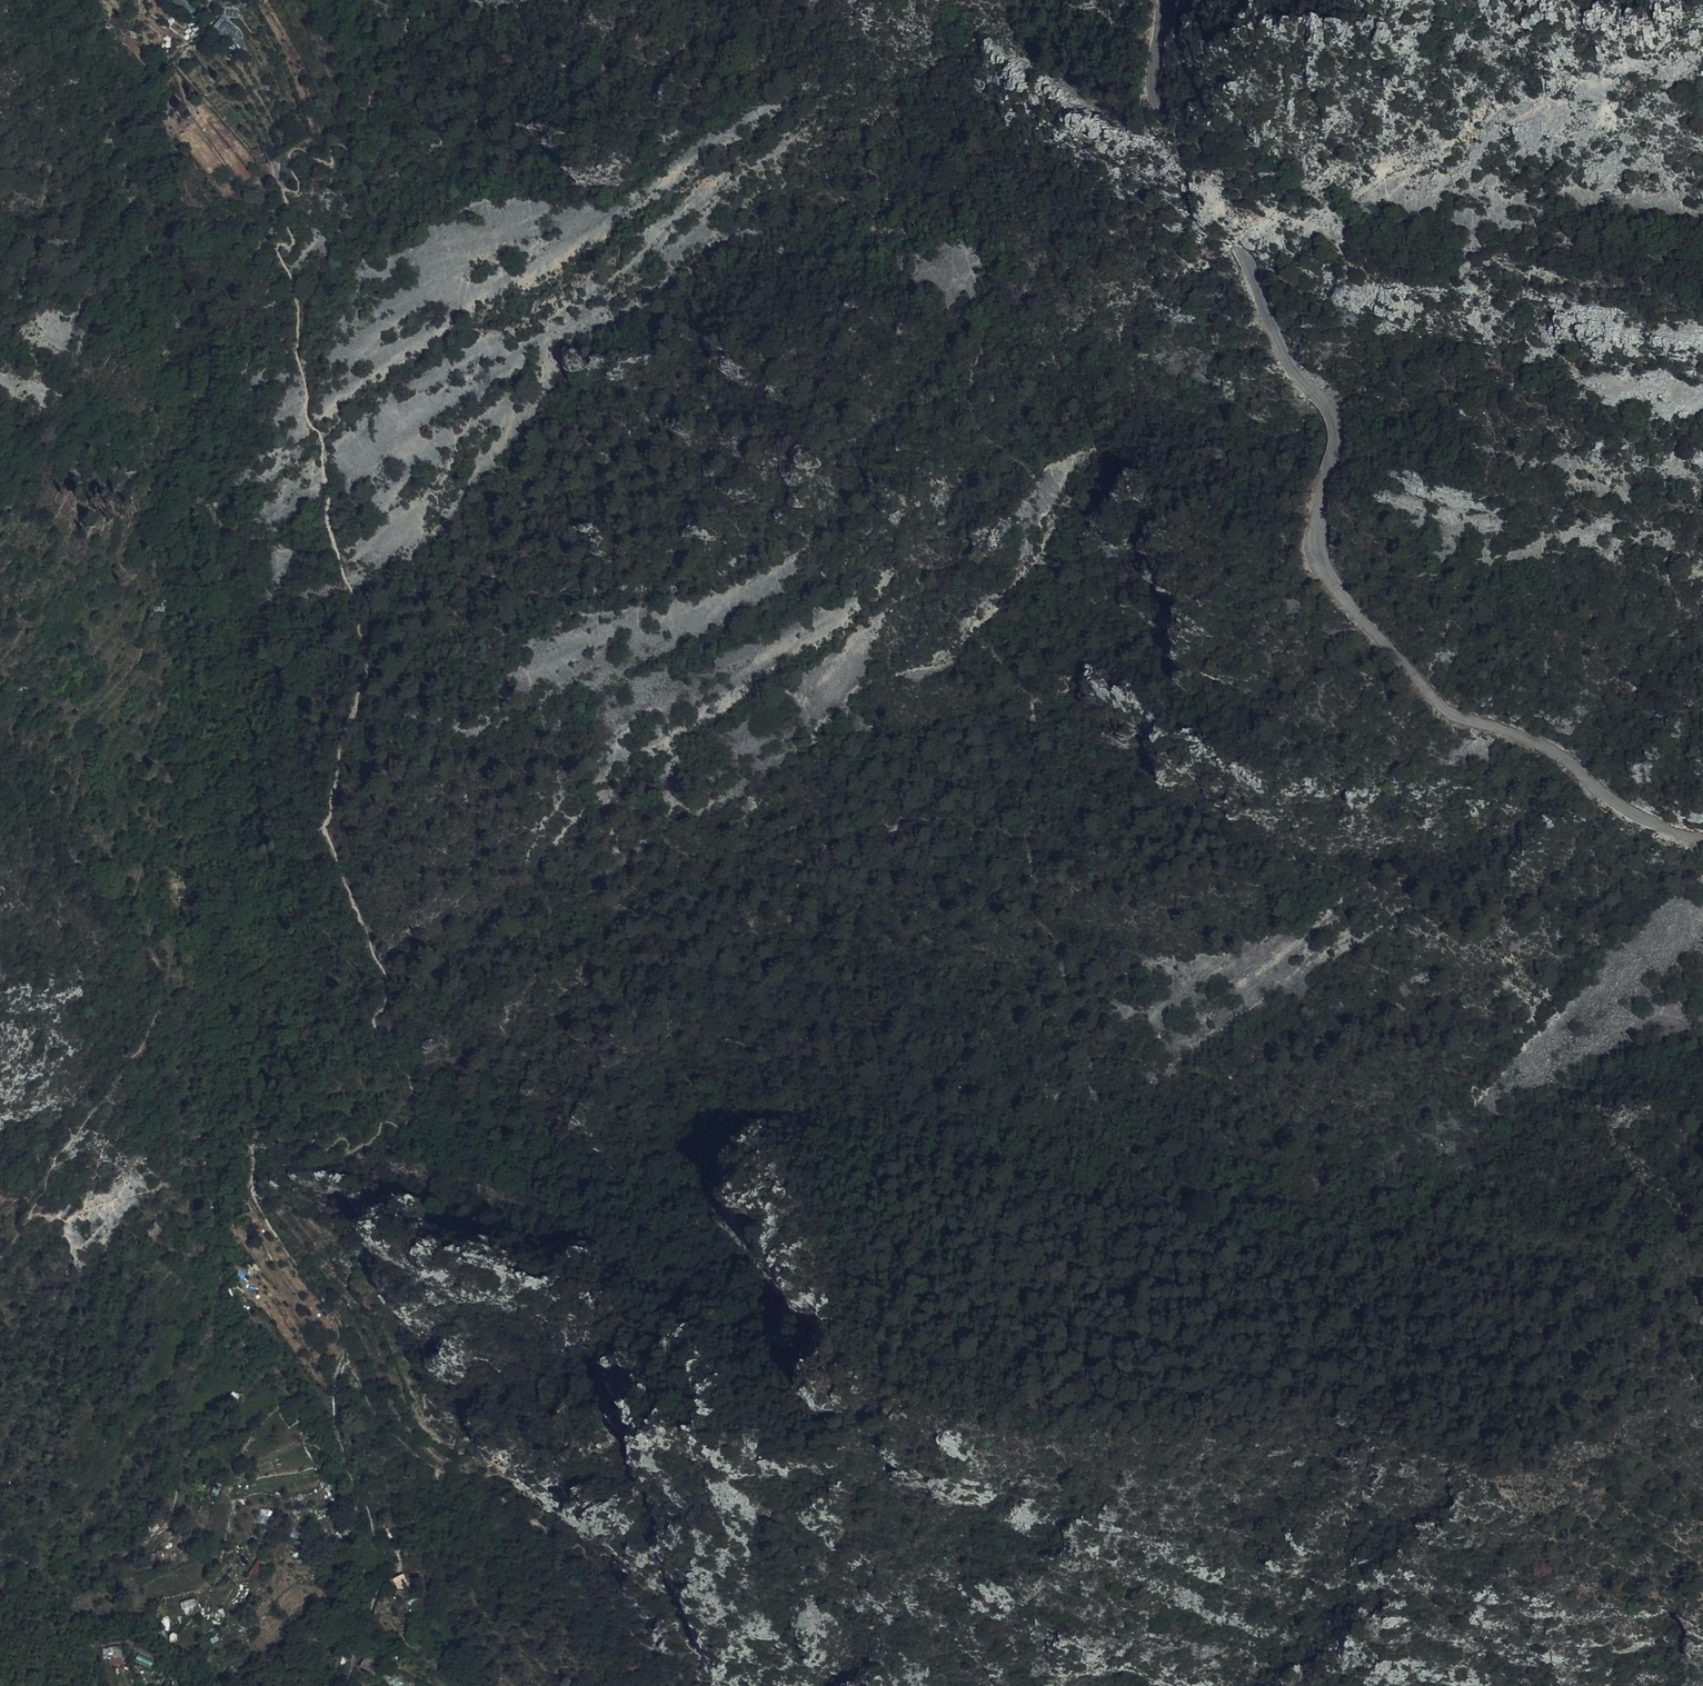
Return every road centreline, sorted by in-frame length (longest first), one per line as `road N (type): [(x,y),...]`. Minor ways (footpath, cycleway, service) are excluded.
road 1 (tertiary): [(1162,0),(1158,112),(1224,210),(1292,371),(1332,414),(1337,449),(1315,528),(1323,568),(1443,707),(1551,750),(1646,821),(1702,841)]

